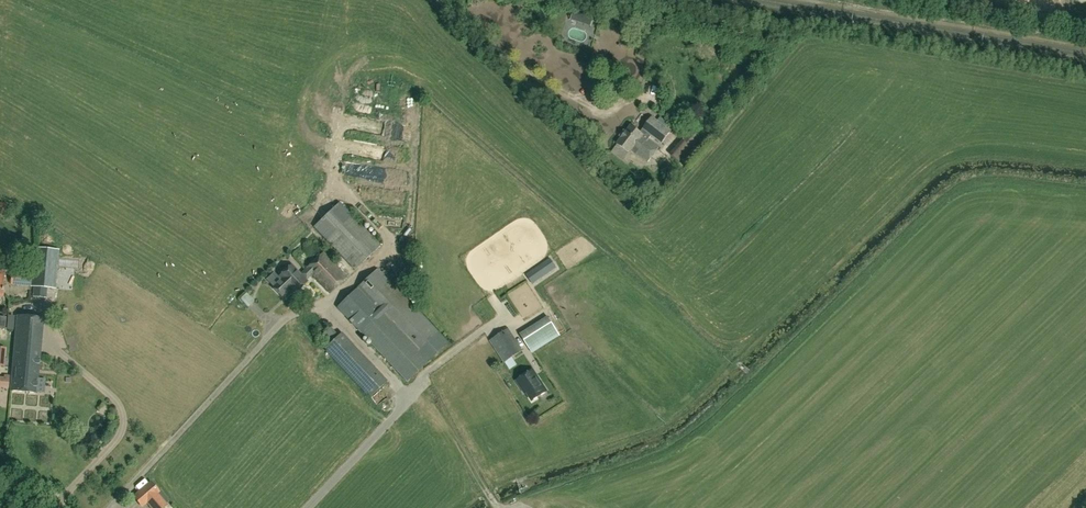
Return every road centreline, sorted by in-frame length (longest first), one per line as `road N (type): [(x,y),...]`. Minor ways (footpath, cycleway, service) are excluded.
road 1 (track): [(676,126),(647,101),(594,110),(489,46),(441,0)]

